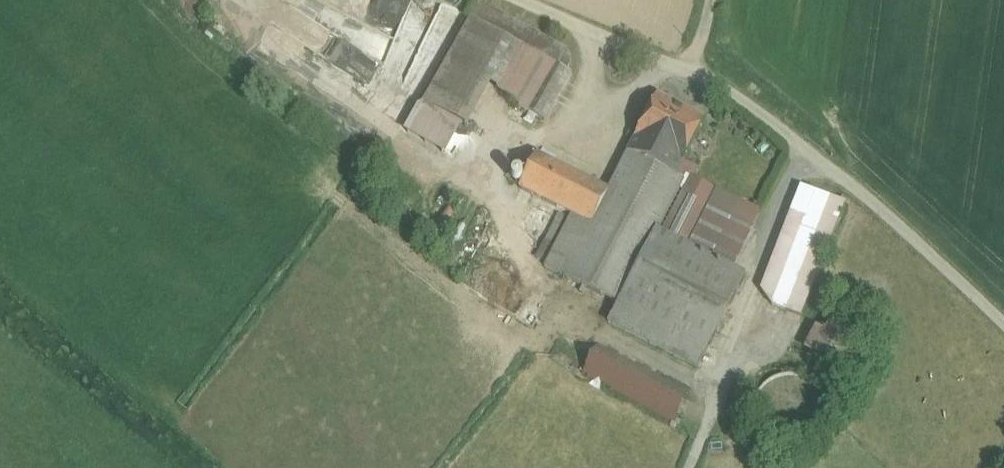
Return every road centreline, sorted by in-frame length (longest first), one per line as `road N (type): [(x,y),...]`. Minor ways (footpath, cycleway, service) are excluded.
road 1 (unclassified): [(1003,325),(909,235),(735,98),(522,0)]
road 2 (track): [(690,467),(808,153)]

